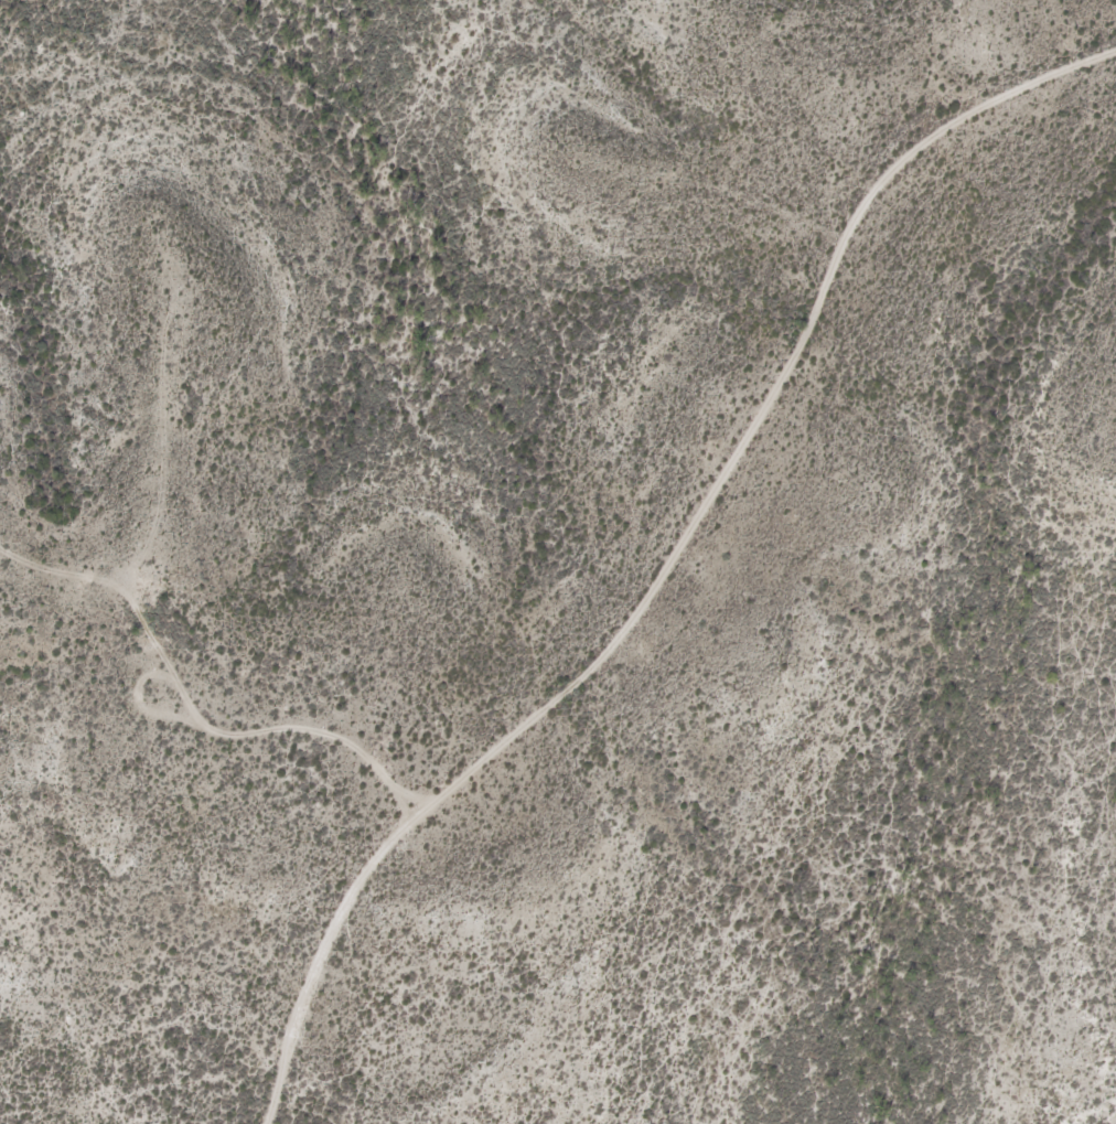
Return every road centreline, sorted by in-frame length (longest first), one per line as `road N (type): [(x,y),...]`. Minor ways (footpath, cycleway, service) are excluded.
road 1 (residential): [(273,1123),(333,952),(371,890),(451,801),(458,774),(556,704),(627,638),(695,518),(761,425),(868,205),(920,141),(999,96),(1115,49)]

